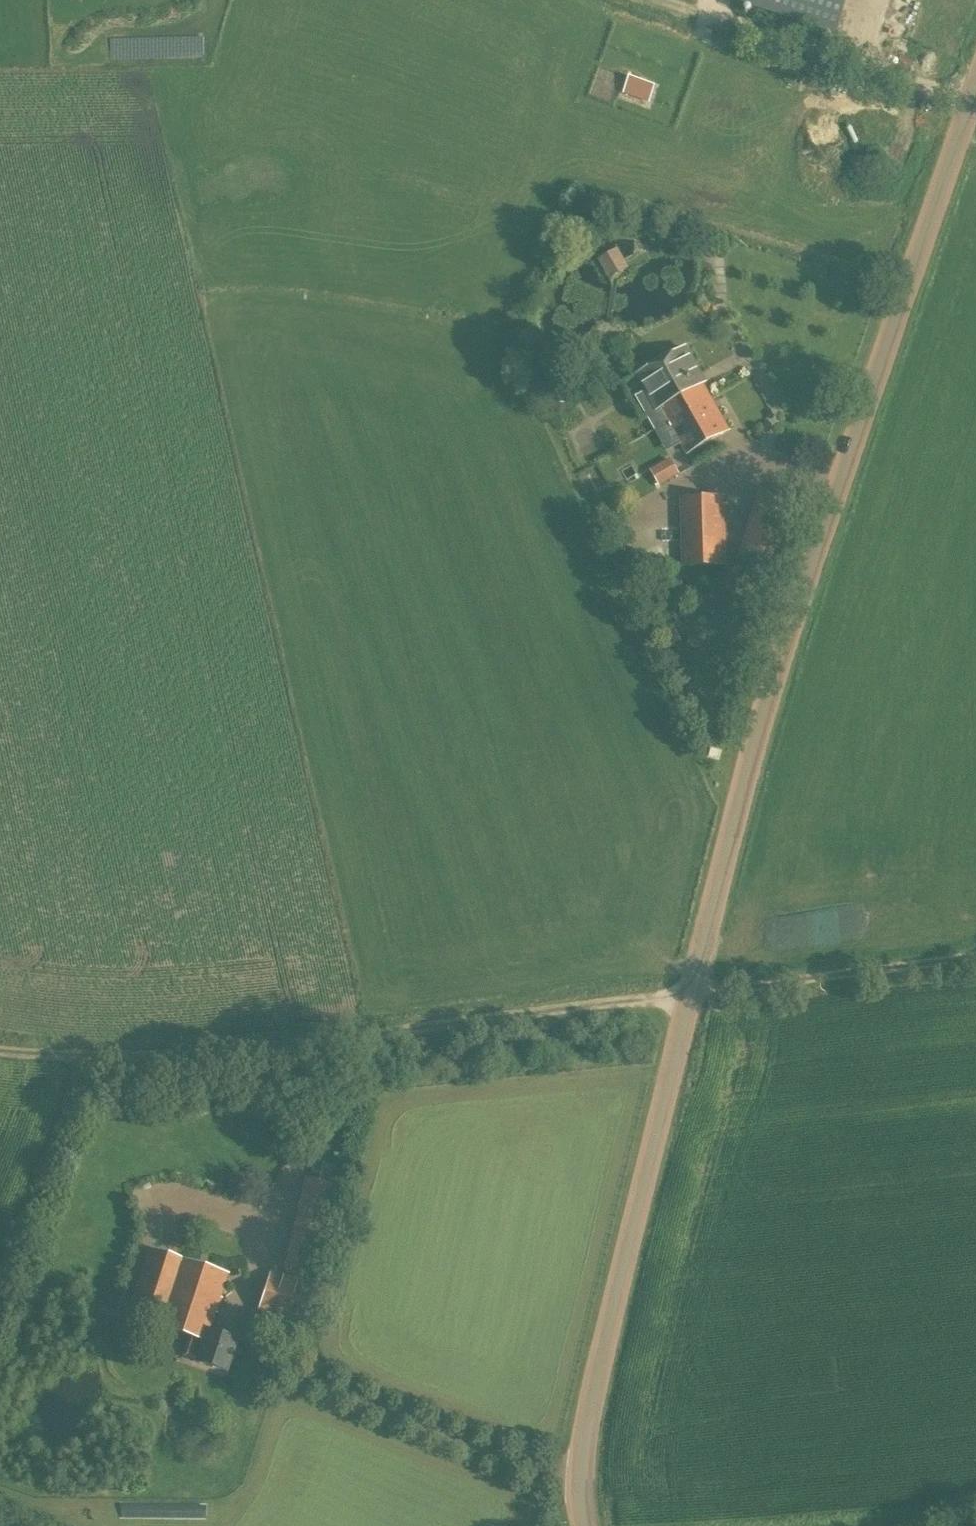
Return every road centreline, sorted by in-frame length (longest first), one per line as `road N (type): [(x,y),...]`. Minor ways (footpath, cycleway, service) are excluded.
road 1 (tertiary): [(585,1525),(585,1434),(766,688),(975,88)]
road 2 (track): [(975,959),(187,1051),(0,1050)]

